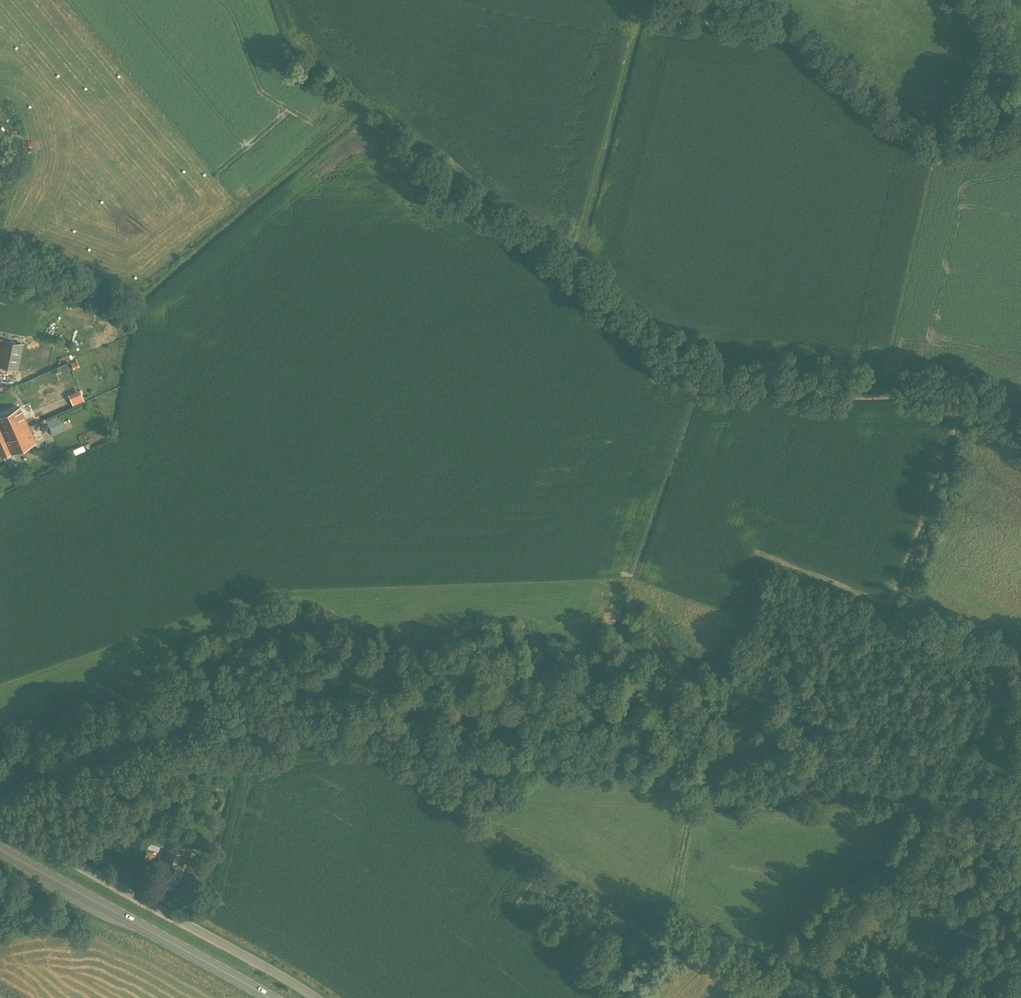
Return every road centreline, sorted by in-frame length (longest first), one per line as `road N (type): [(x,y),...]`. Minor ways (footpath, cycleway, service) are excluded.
road 1 (track): [(0,258),(135,308),(360,114),(397,141),(467,219),(555,273),(577,259),(644,15),(659,9)]
road 2 (track): [(655,0),(671,20),(775,31),(914,138),(951,146),(1020,135)]
road 3 (unclassified): [(315,997),(0,823)]
road 4 (primary): [(271,997),(0,849)]

